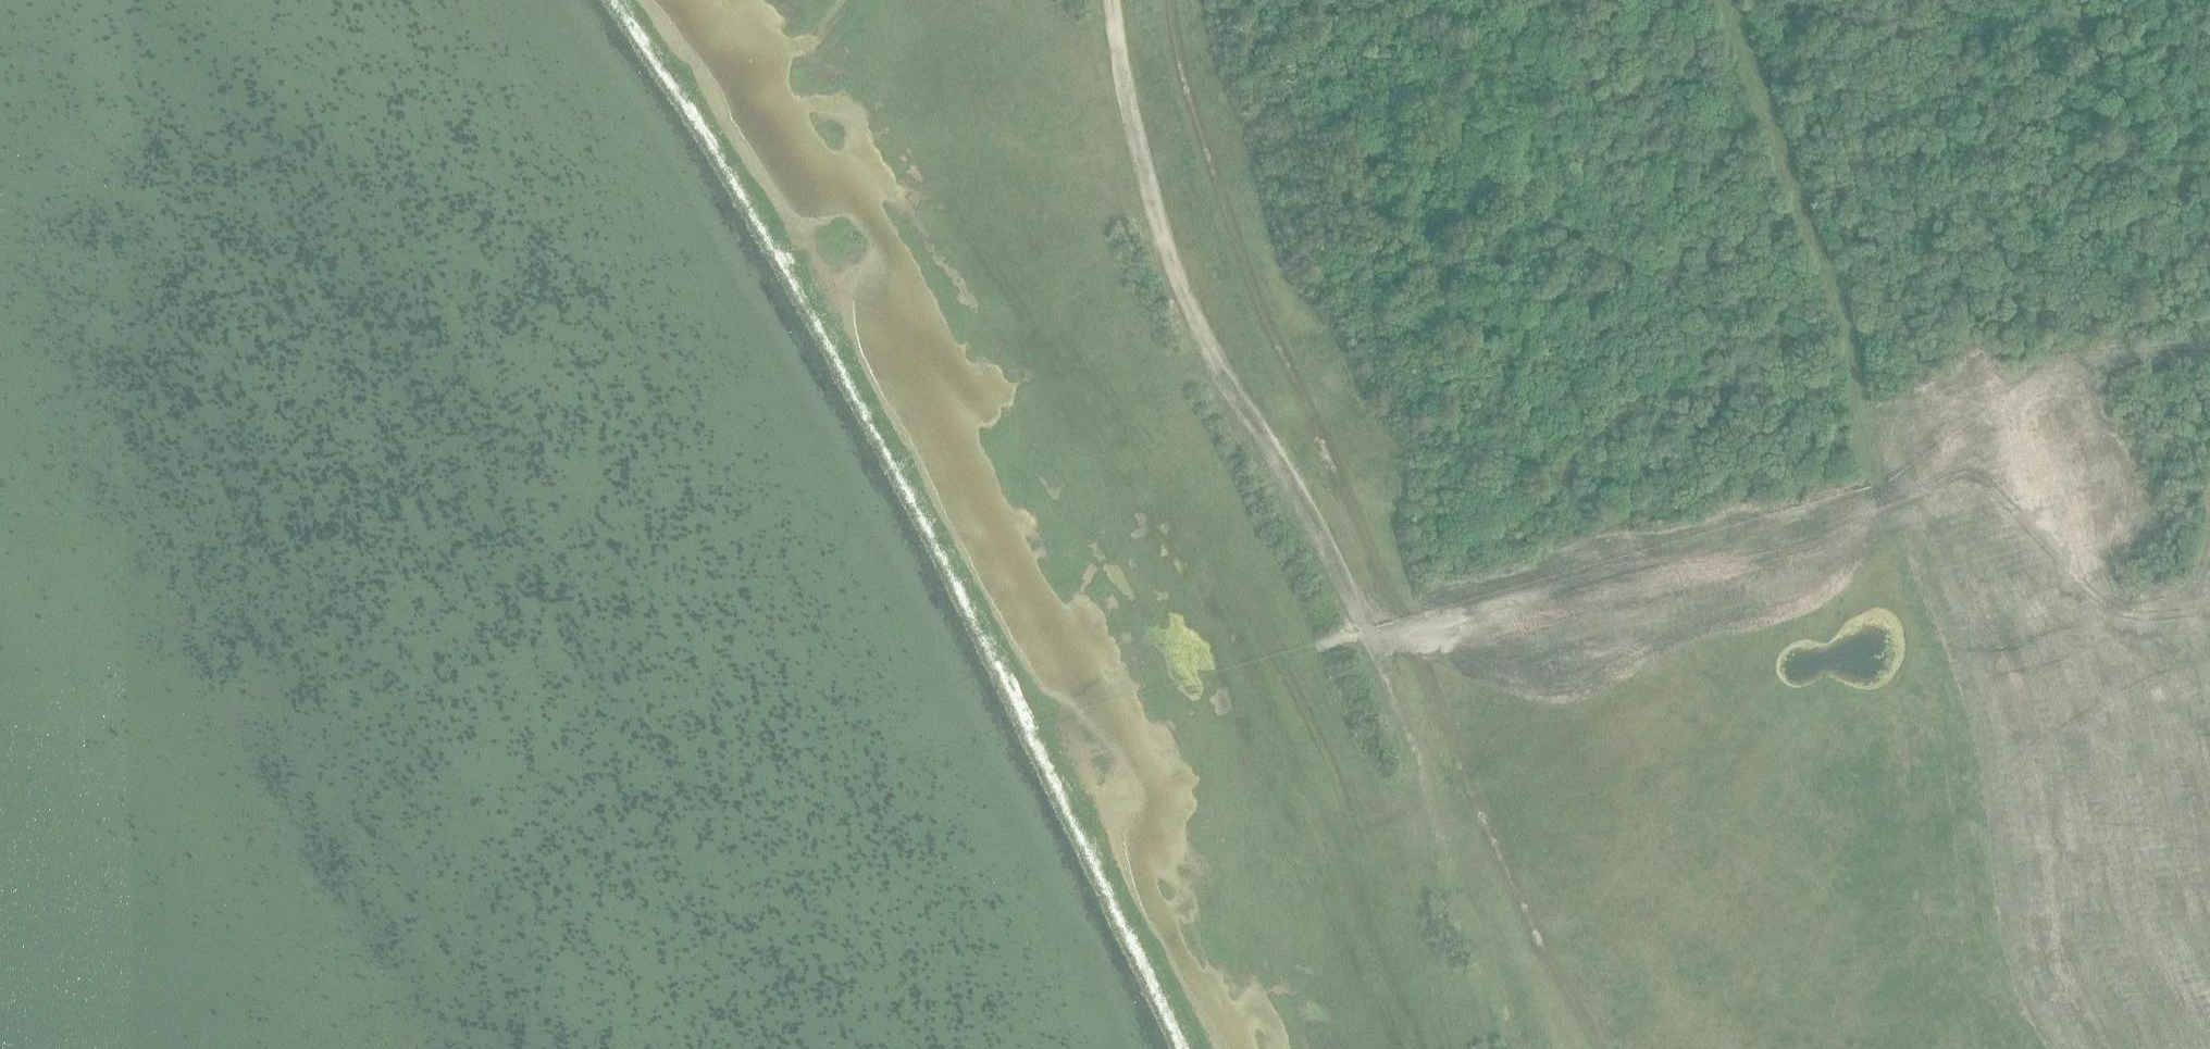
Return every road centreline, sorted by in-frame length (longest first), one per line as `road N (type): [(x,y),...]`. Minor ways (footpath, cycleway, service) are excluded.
road 1 (track): [(1586,1048),(1505,884),(1318,434),(1156,102),(1160,0)]
road 2 (track): [(1728,0),(1844,349),(1955,1022),(1967,1048)]

